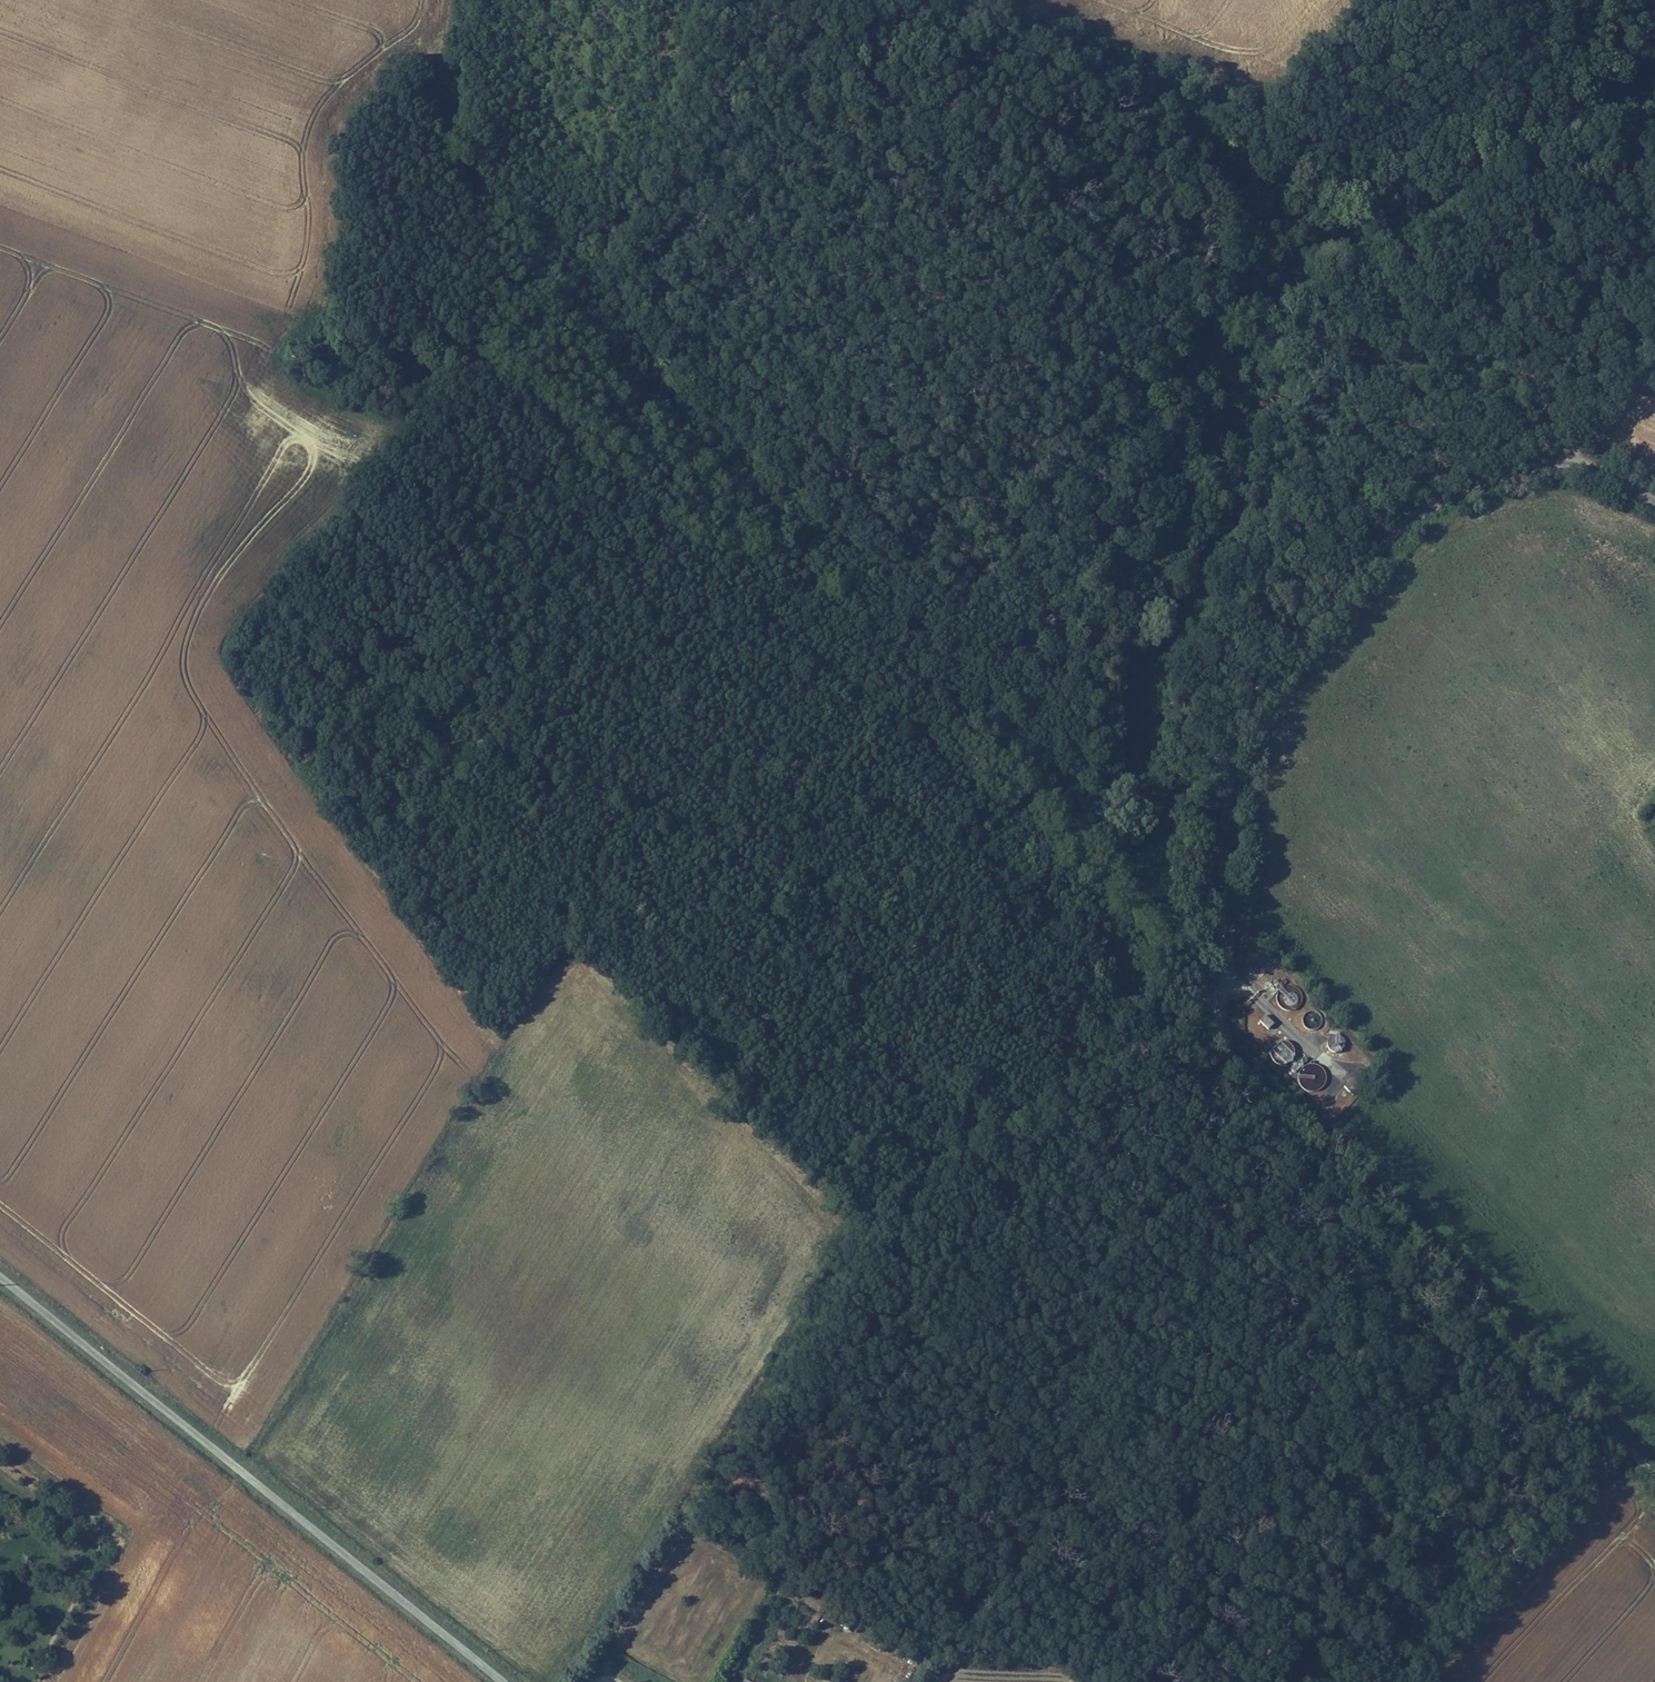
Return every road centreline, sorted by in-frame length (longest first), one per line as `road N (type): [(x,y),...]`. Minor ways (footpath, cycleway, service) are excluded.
road 1 (unclassified): [(1654,1495),(1245,1081),(1224,1027),(1237,723),(1246,700),(1405,521),(1450,487),(1567,451),(1654,496)]
road 2 (unclassified): [(0,1278),(502,1681)]

